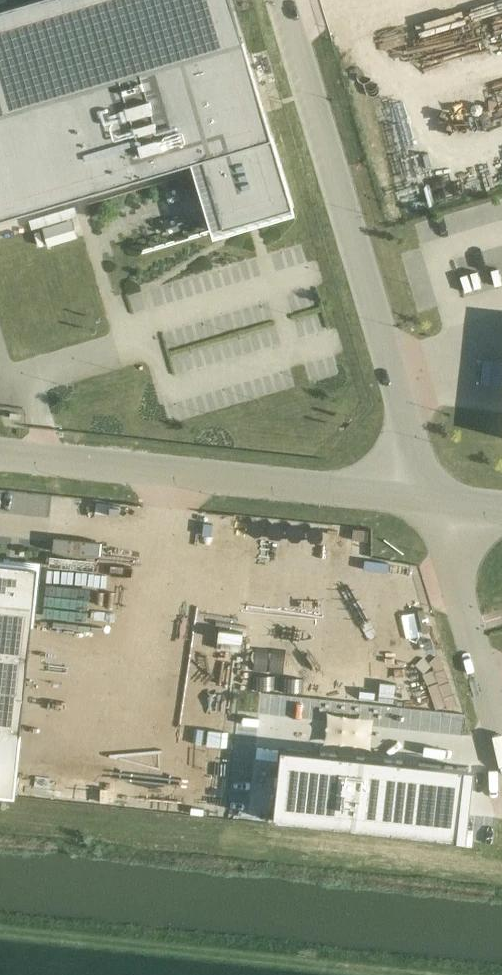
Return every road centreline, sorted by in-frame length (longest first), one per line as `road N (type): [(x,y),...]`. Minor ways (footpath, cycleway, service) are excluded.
road 1 (unclassified): [(279,0),(442,502)]
road 2 (unclassified): [(442,502),(0,453)]
road 3 (unclassified): [(442,502),(501,727)]

